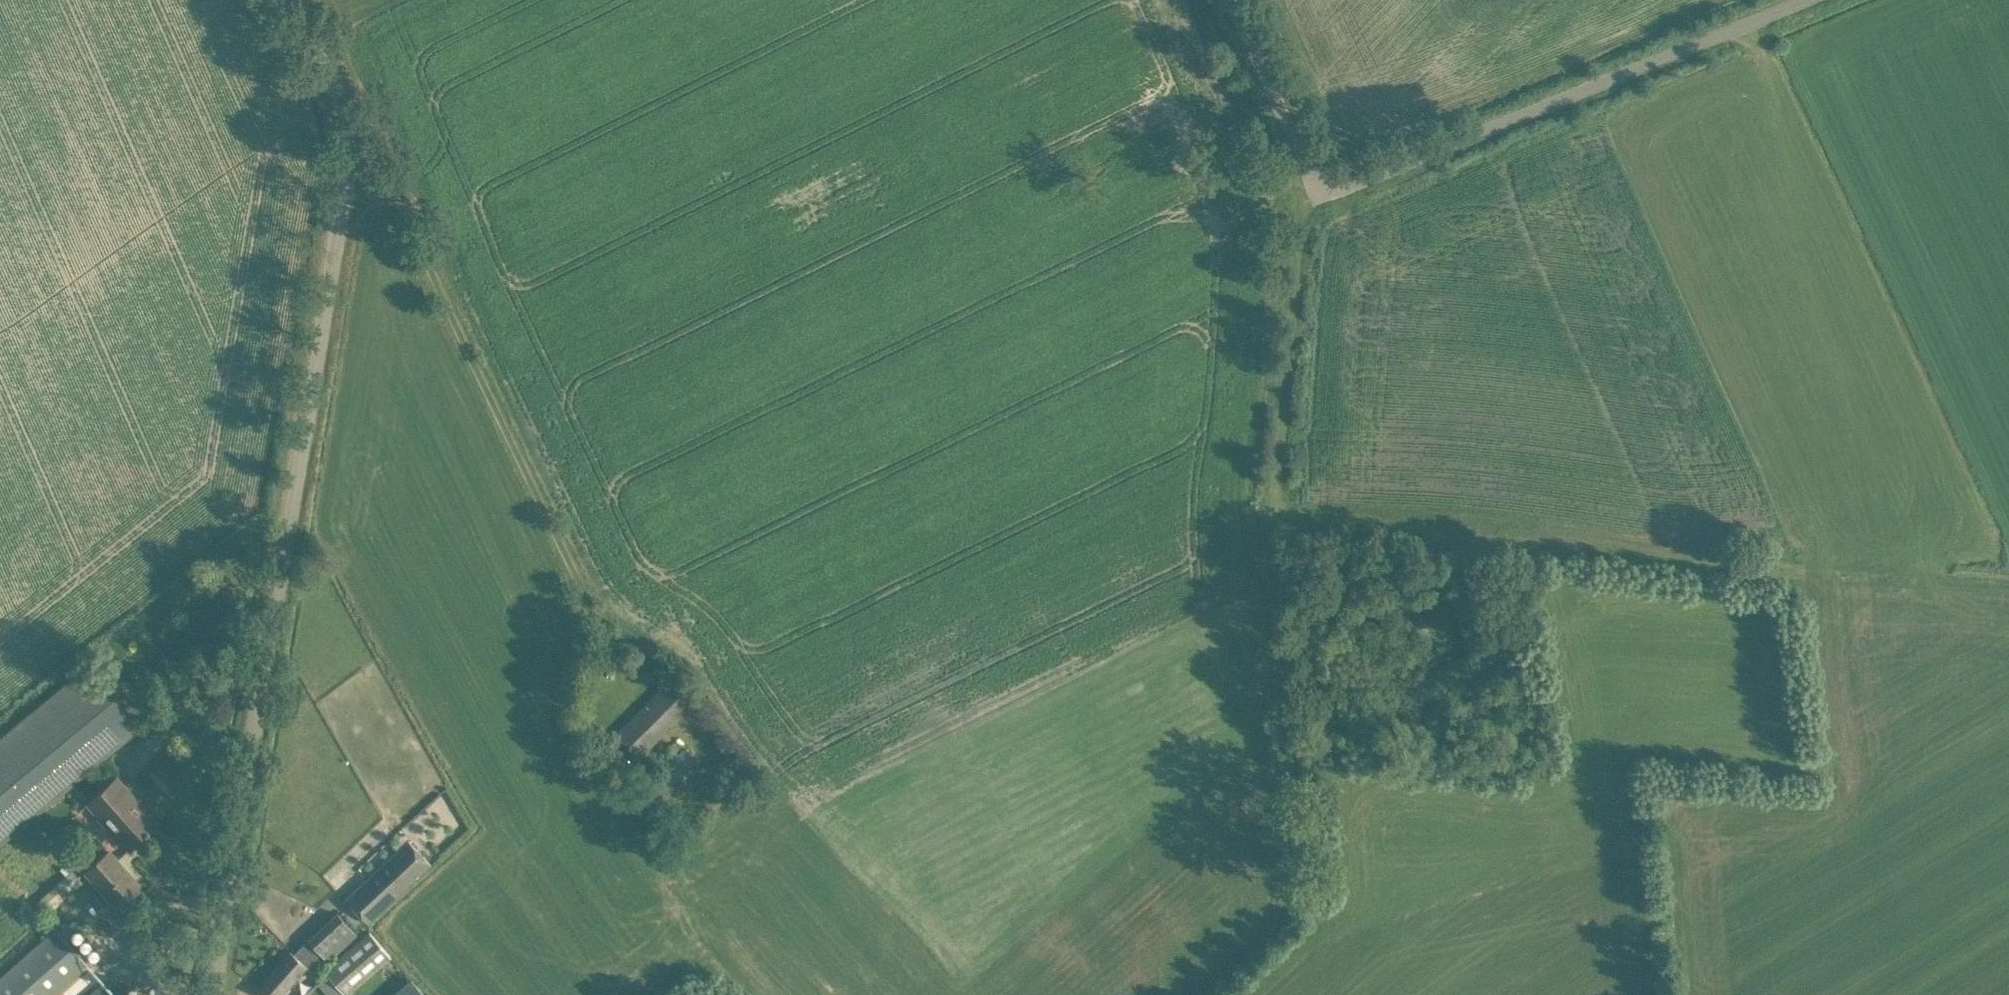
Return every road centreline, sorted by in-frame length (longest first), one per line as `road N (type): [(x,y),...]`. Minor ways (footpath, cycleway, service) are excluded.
road 1 (unclassified): [(221,994),(347,147),(341,106),(290,0)]
road 2 (unclassified): [(1230,0),(1312,170),(1343,183),(1800,0)]
road 3 (track): [(1275,525),(1808,574)]
road 4 (track): [(1325,932),(1275,525)]
road 5 (track): [(1275,525),(1312,170)]

